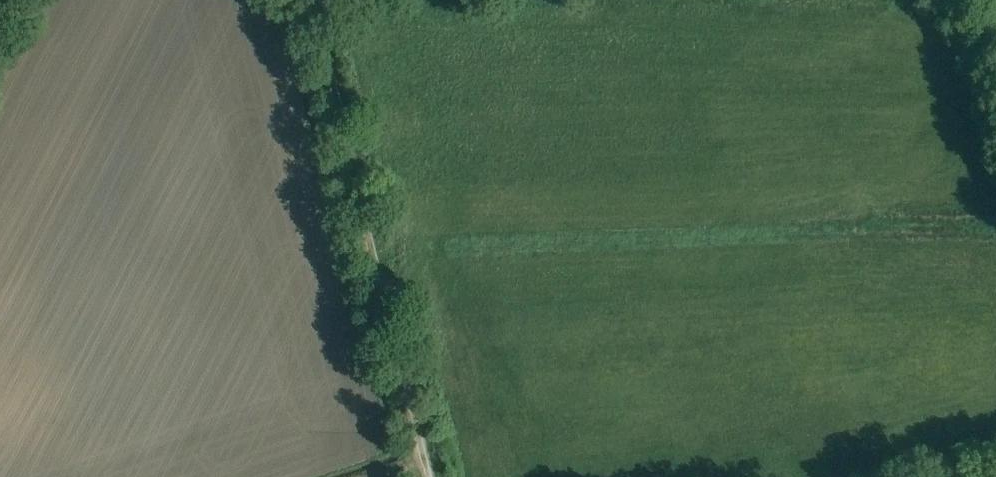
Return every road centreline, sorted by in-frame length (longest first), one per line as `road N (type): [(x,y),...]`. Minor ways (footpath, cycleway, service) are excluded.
road 1 (track): [(427,476),(306,0)]

